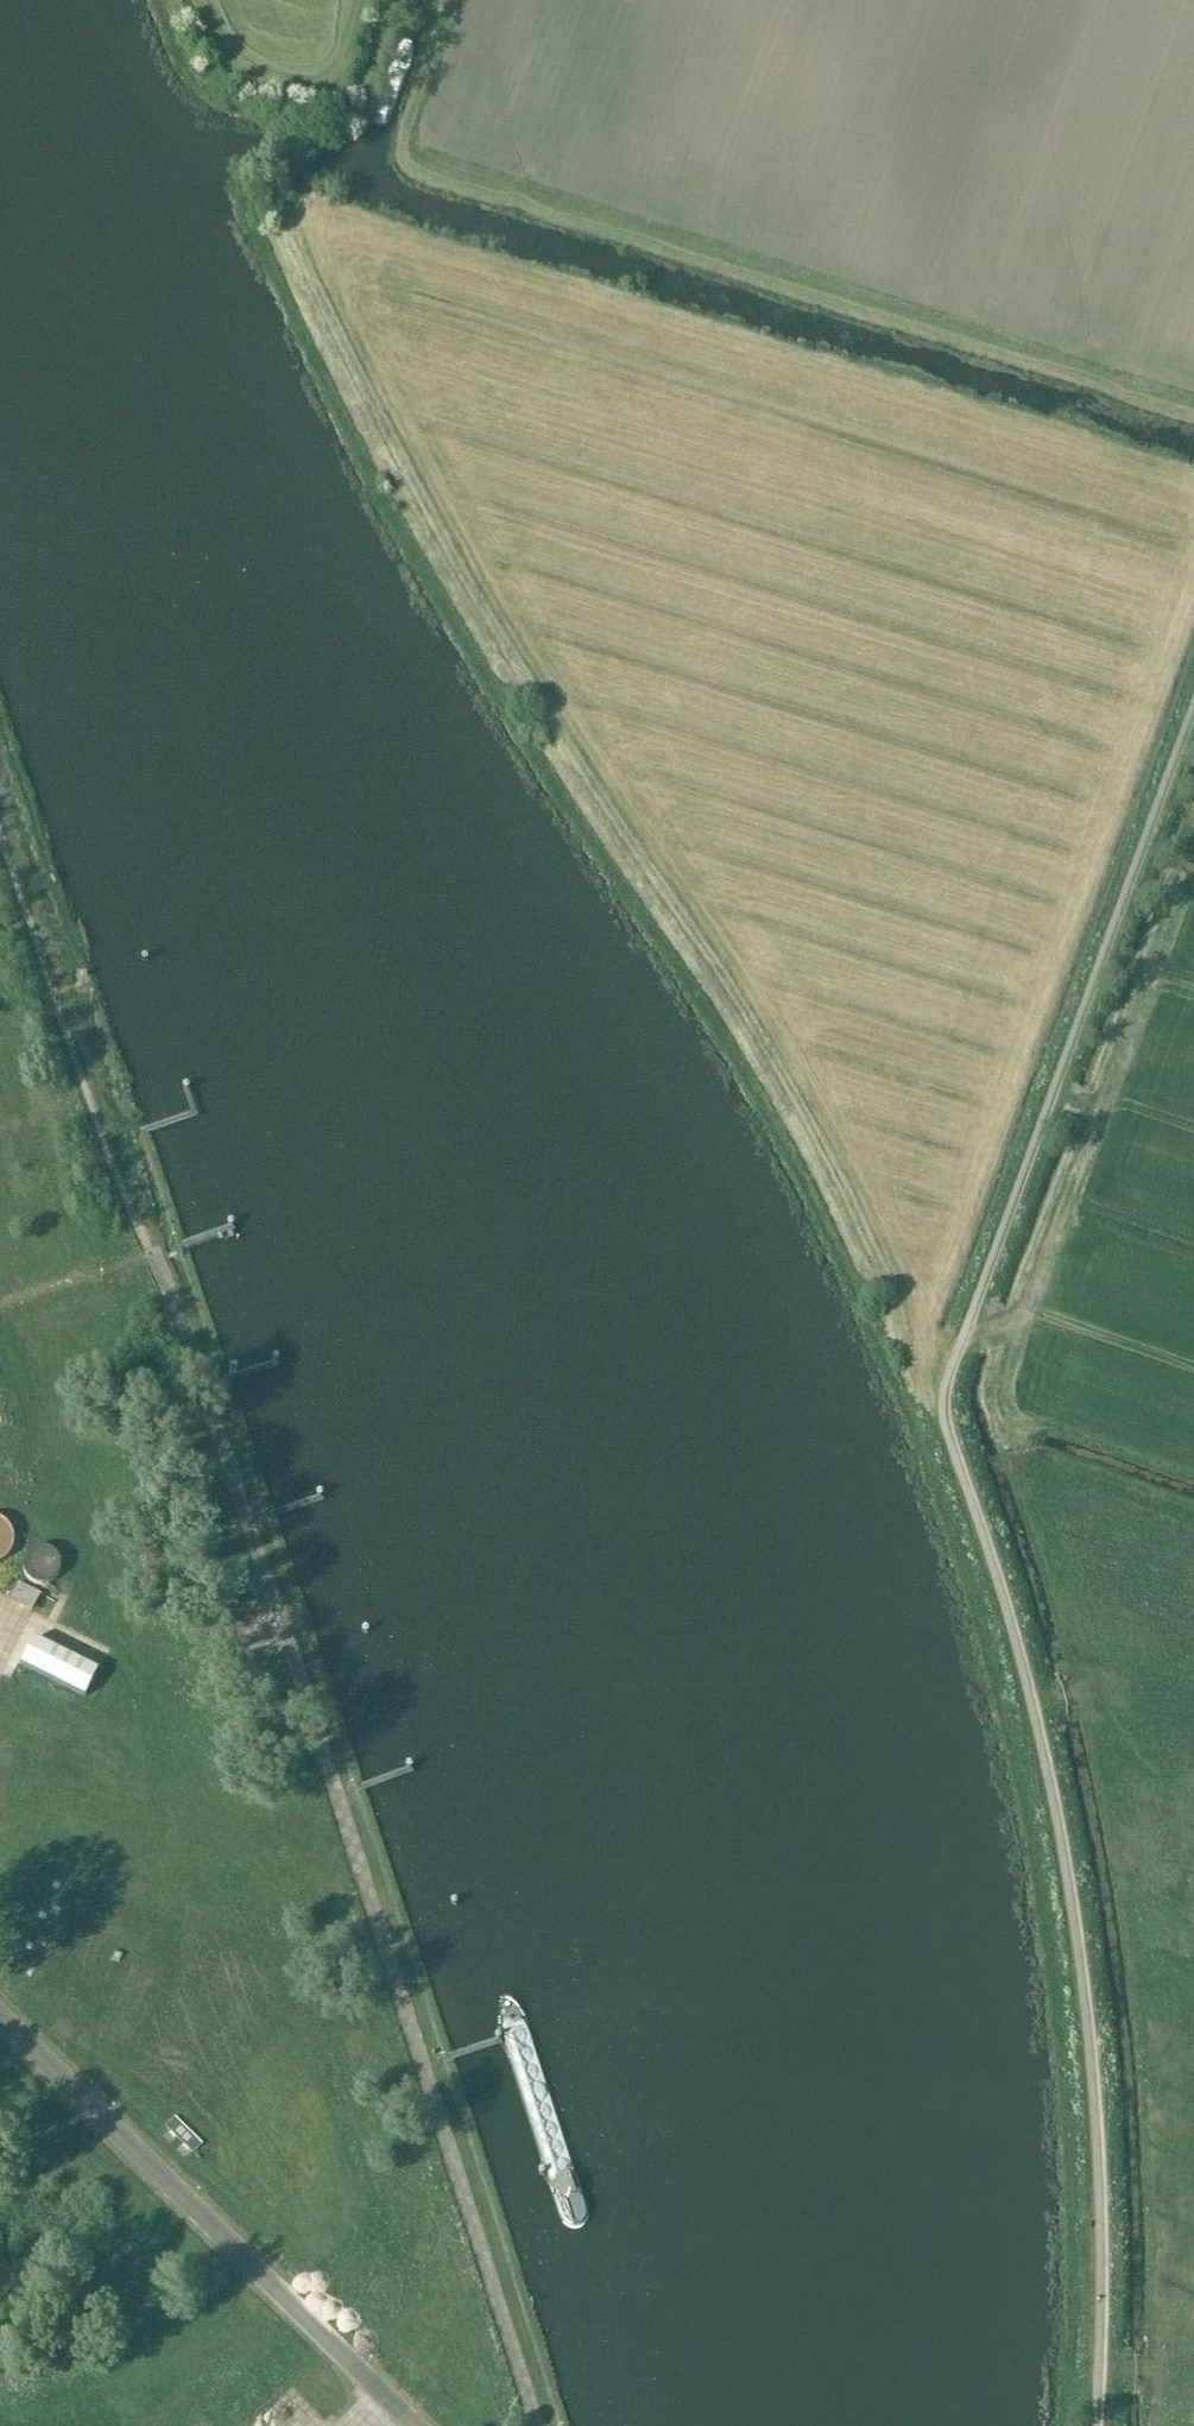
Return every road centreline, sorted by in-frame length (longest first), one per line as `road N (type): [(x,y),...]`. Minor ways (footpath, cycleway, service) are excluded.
road 1 (track): [(1095,2425),(1096,2155),(1075,1936),(1027,1689),(941,1401),(1193,699)]

